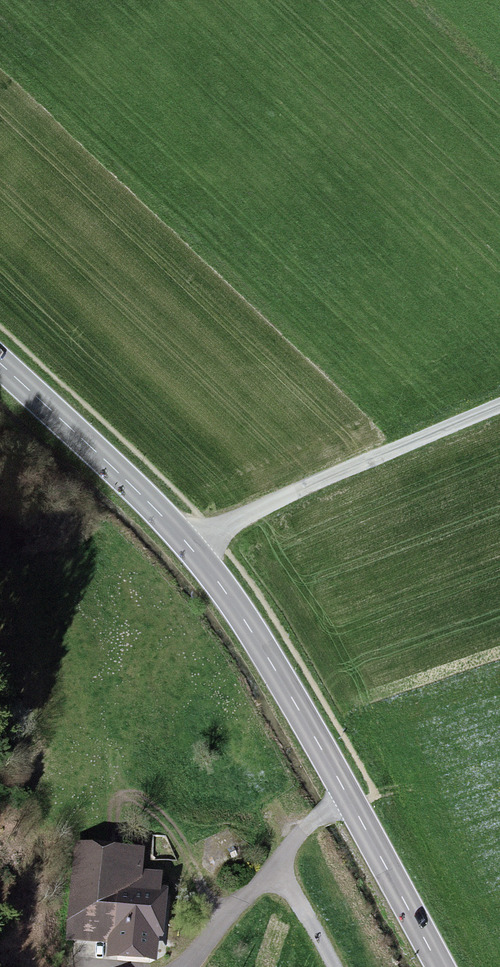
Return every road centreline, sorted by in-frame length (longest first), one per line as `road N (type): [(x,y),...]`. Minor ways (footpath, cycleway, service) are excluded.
road 1 (unclassified): [(192,547),(296,491),(499,404)]
road 2 (secondary): [(192,547),(252,632),(352,800)]
road 3 (secondary): [(0,365),(192,547)]
road 4 (unclassified): [(352,800),(306,823),(283,869),(335,966)]
road 5 (secondary): [(352,800),(436,966)]

